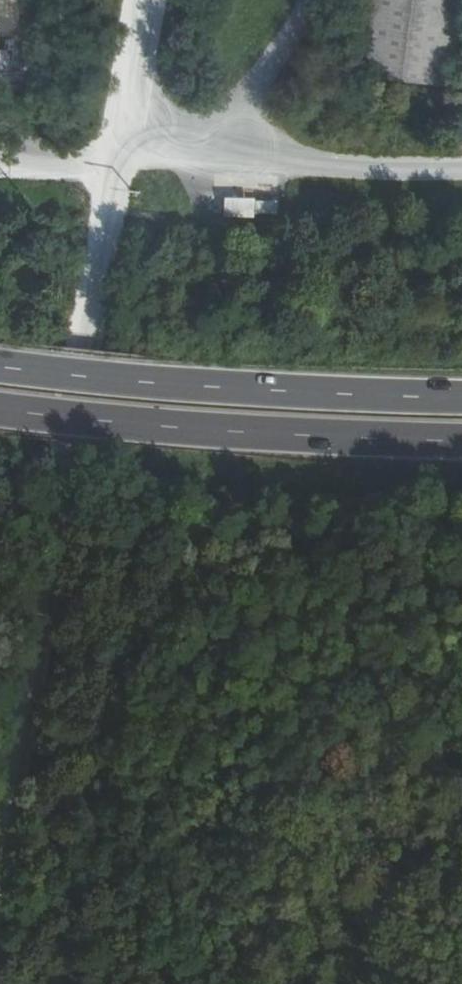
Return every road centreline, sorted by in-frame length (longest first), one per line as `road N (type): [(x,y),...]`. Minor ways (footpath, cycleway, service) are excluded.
road 1 (trunk): [(0,409),(129,425),(461,443)]
road 2 (trunk): [(461,397),(0,367)]

